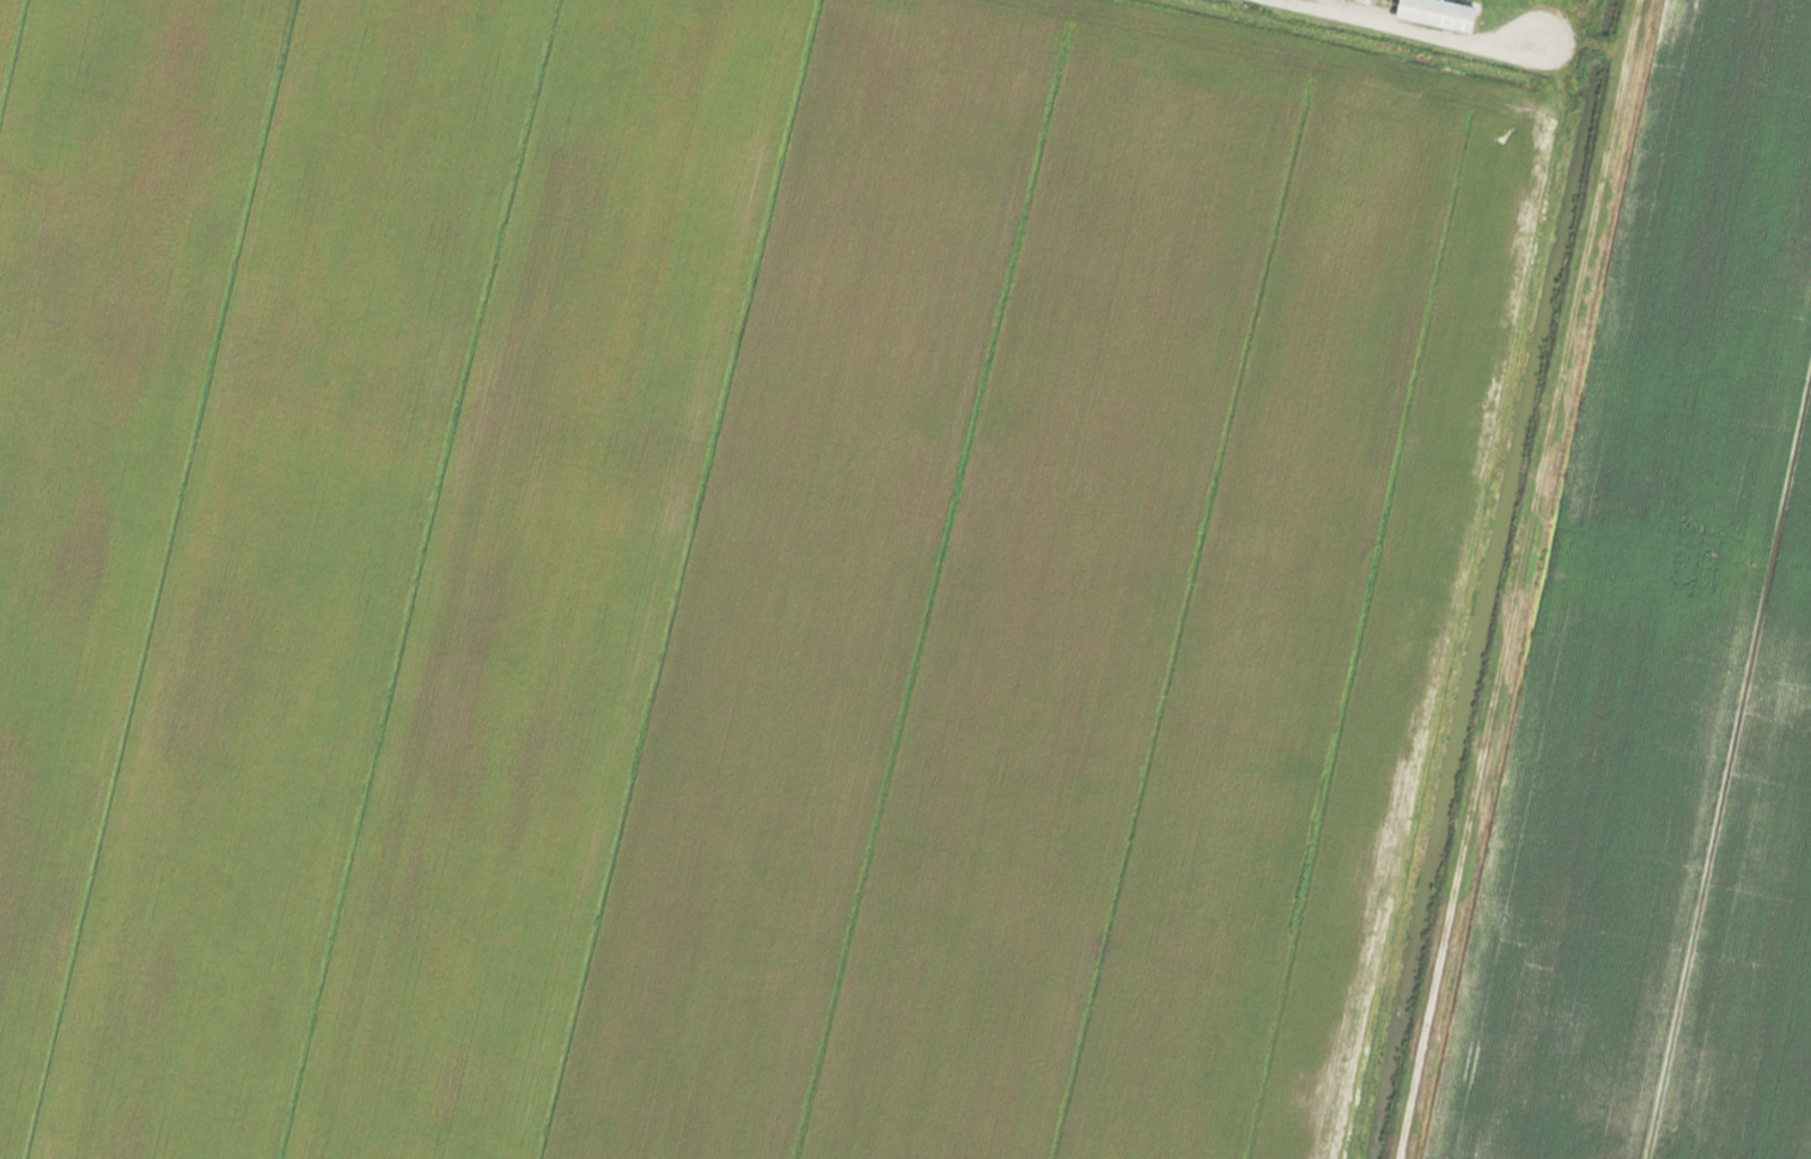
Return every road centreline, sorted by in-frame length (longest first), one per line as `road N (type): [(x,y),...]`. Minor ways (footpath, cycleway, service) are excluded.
road 1 (track): [(1639,0),(1403,1158)]

